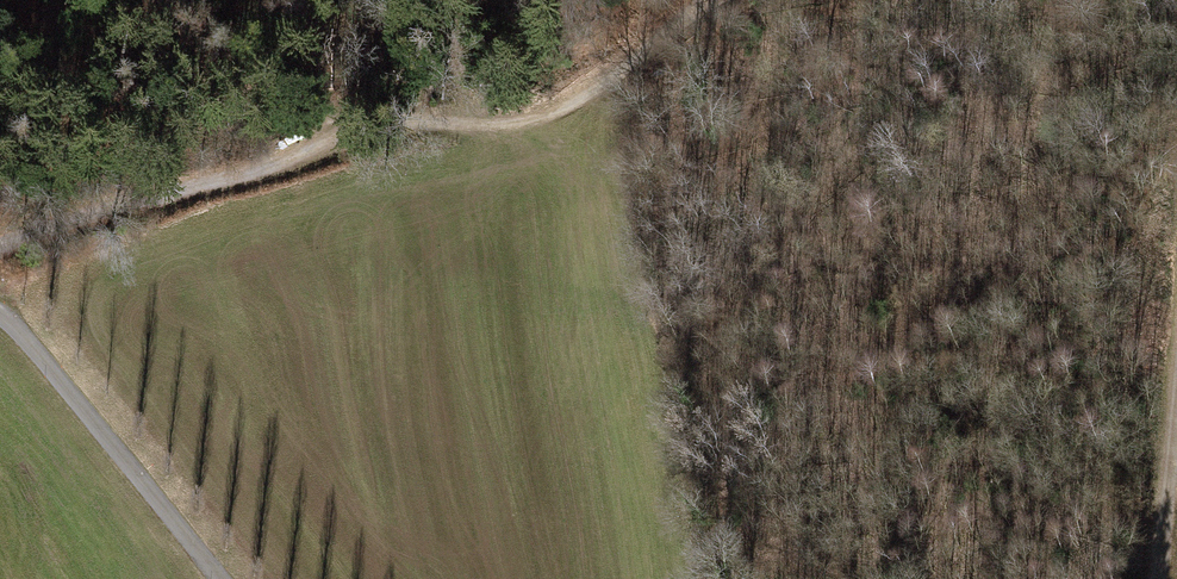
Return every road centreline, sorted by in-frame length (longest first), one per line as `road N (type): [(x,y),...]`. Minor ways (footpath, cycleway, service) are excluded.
road 1 (track): [(714,0),(562,110),(524,122),(388,125),(0,245)]
road 2 (track): [(1161,578),(1176,410)]
road 3 (track): [(466,126),(450,0)]

